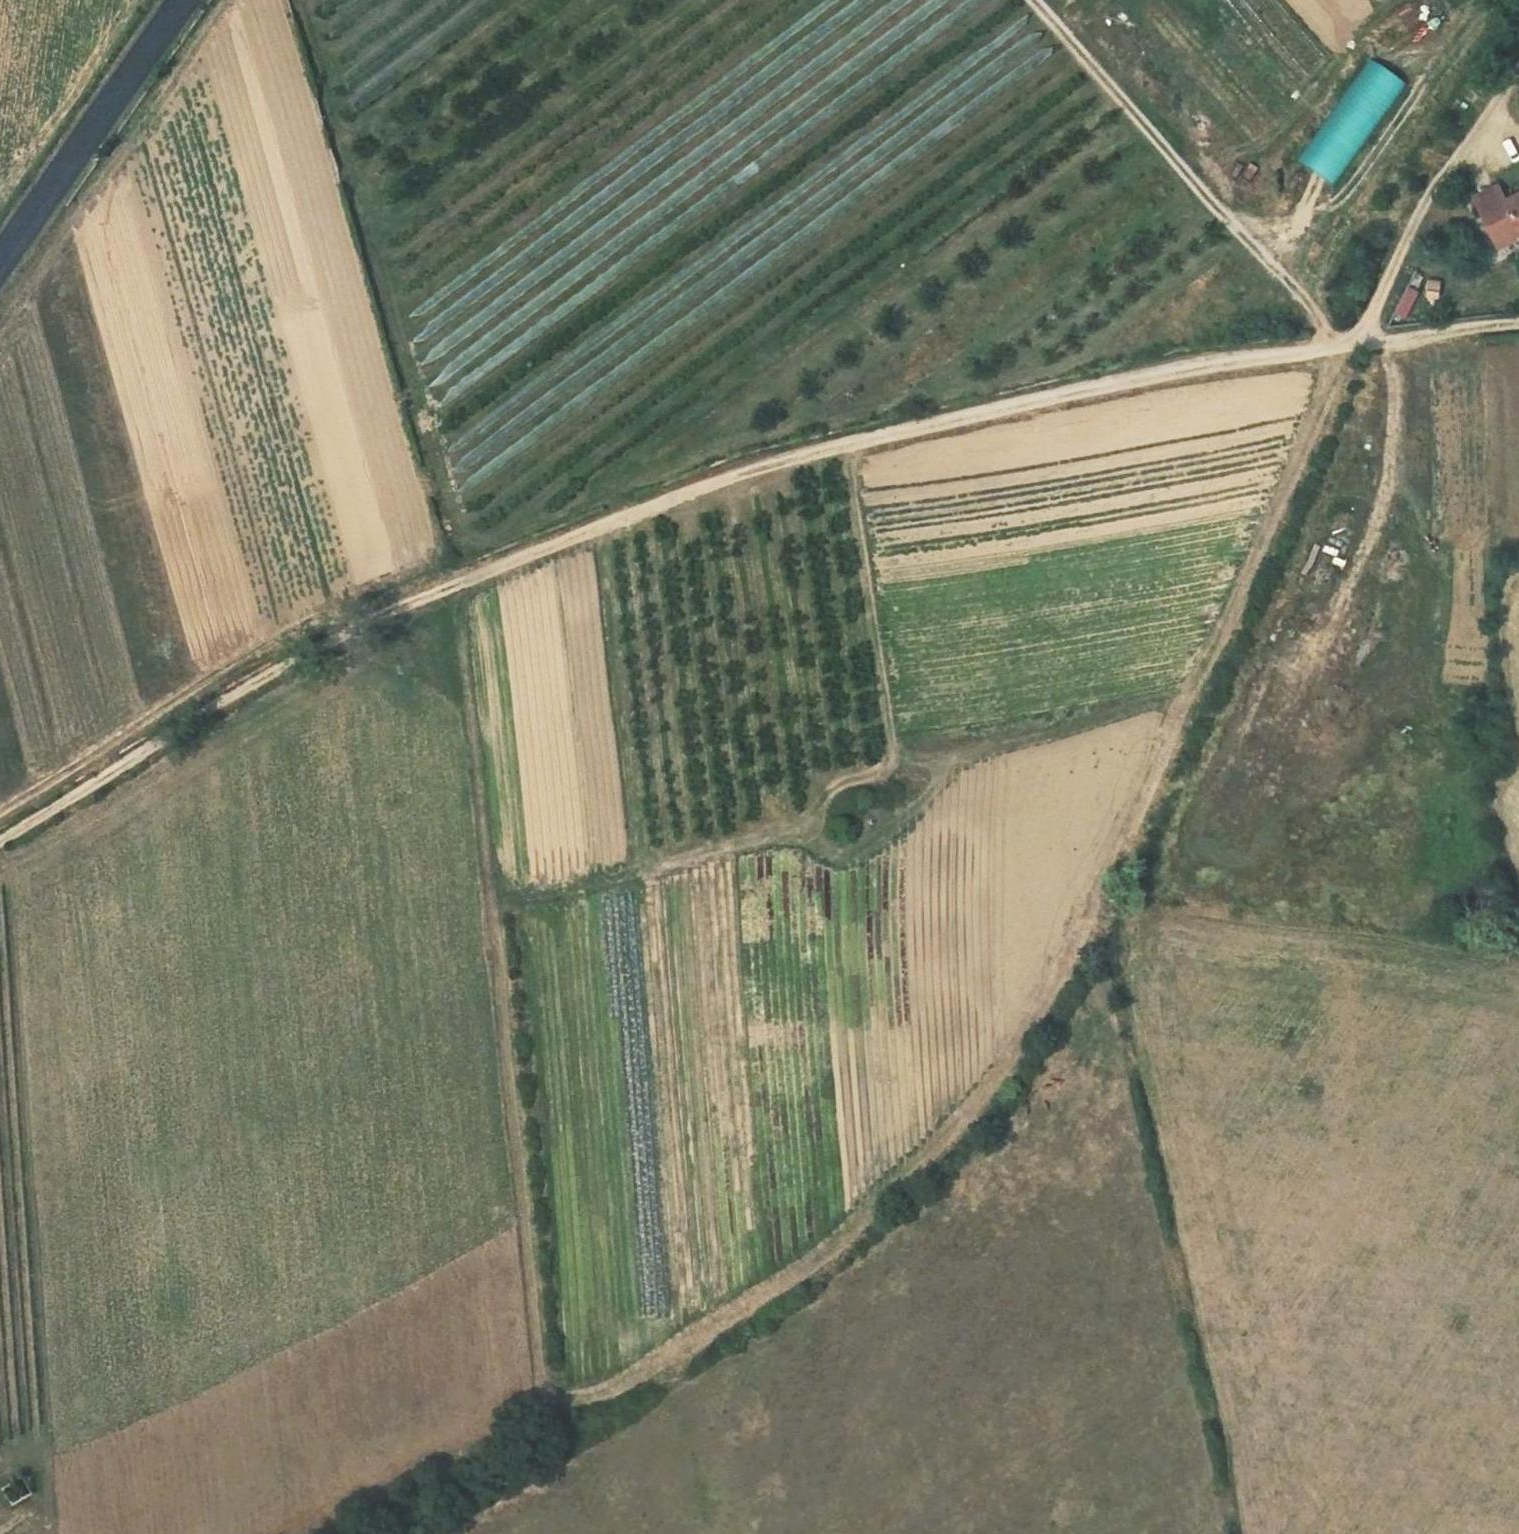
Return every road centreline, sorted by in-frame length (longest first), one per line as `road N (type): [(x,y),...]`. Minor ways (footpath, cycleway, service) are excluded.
road 1 (track): [(0,835),(384,606),(830,441),(1359,336)]
road 2 (primary): [(0,256),(181,0)]
road 3 (track): [(1359,336),(1427,195),(1518,68)]
road 4 (track): [(1518,321),(1359,336)]

